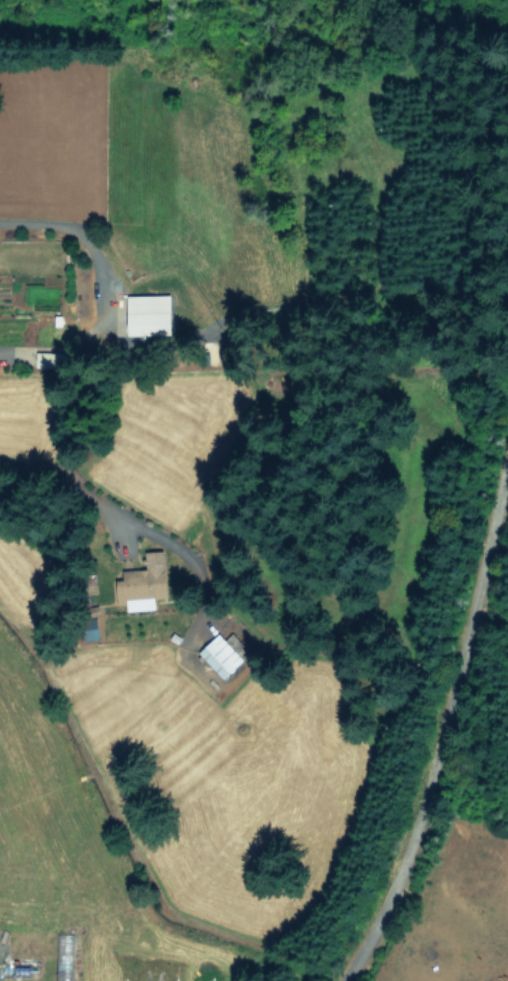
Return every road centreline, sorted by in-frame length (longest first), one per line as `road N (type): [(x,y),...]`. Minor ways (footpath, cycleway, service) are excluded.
road 1 (residential): [(337,980),(388,879),(433,750),(507,318)]

